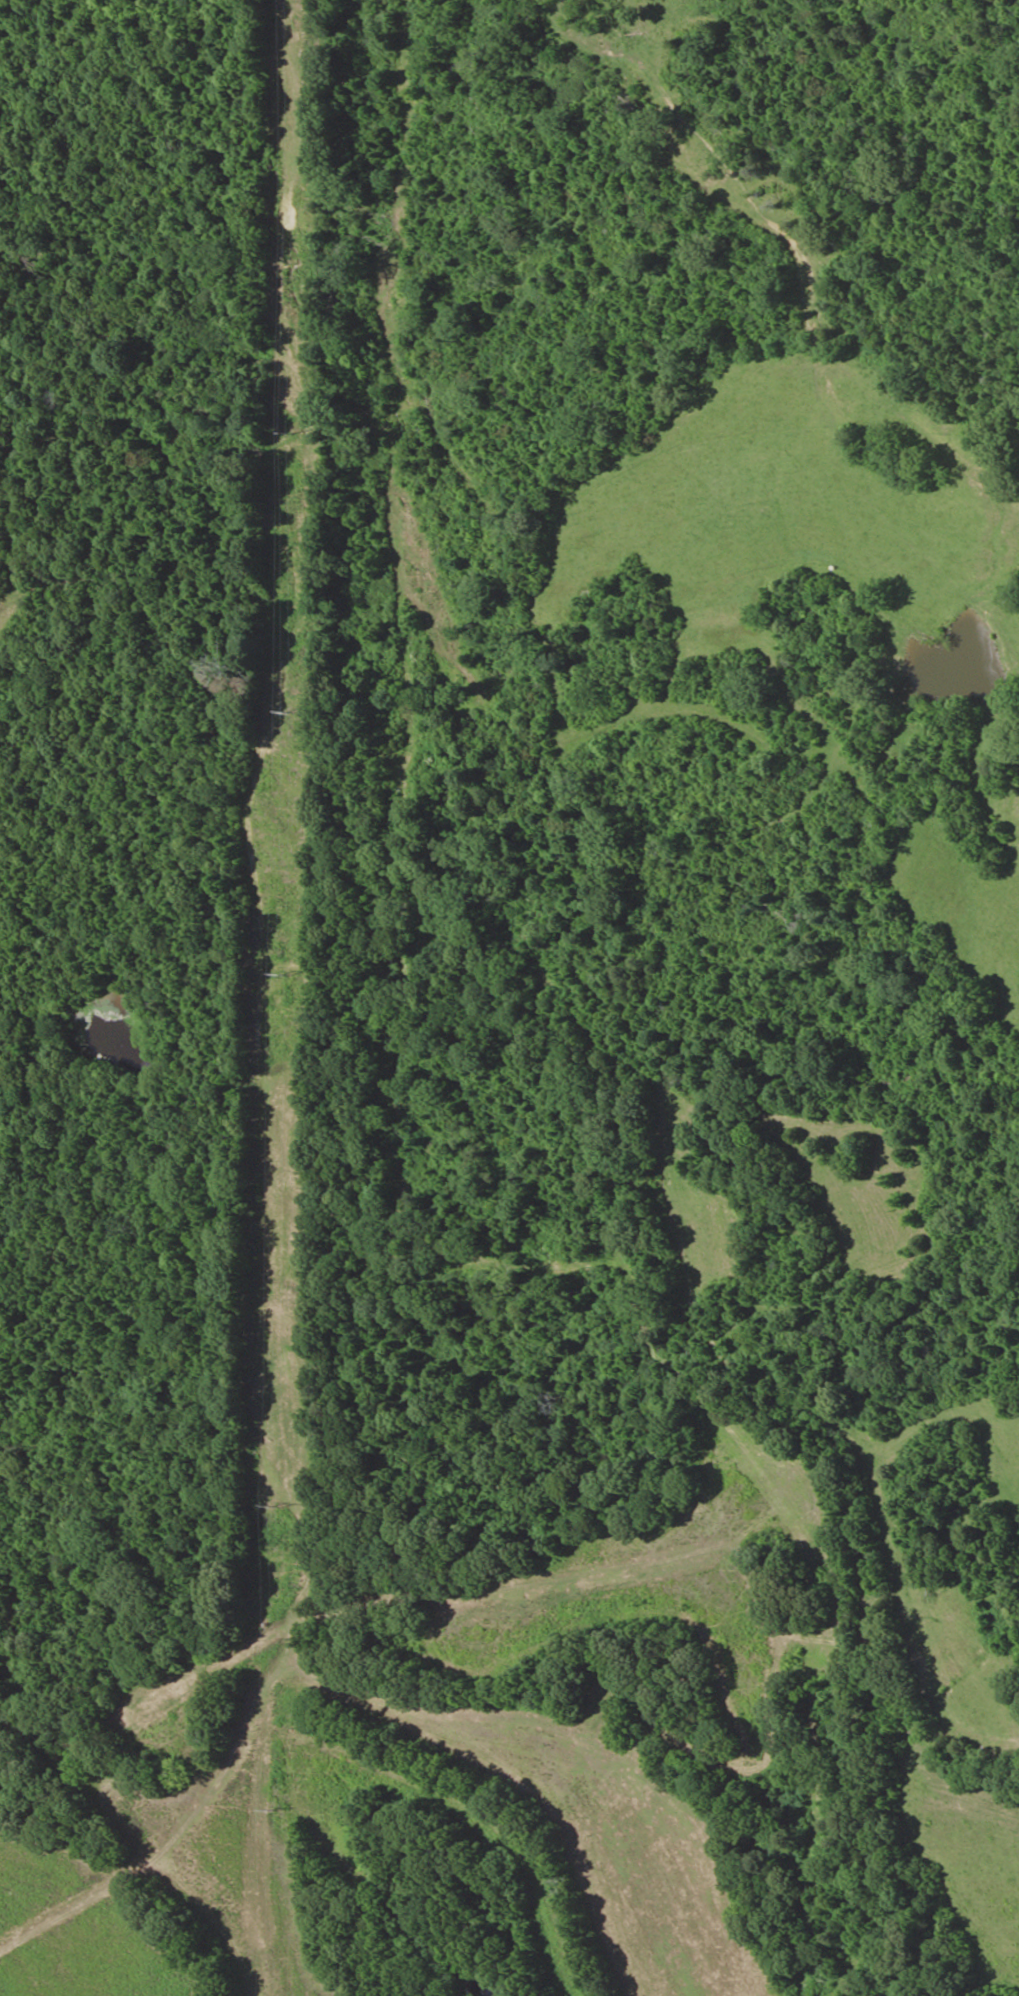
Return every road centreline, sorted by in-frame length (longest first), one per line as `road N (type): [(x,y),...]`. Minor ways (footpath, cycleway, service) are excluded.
road 1 (residential): [(800,1529),(871,1564),(967,1681),(1002,1767),(1018,1774)]
road 2 (residential): [(608,124),(590,0)]

